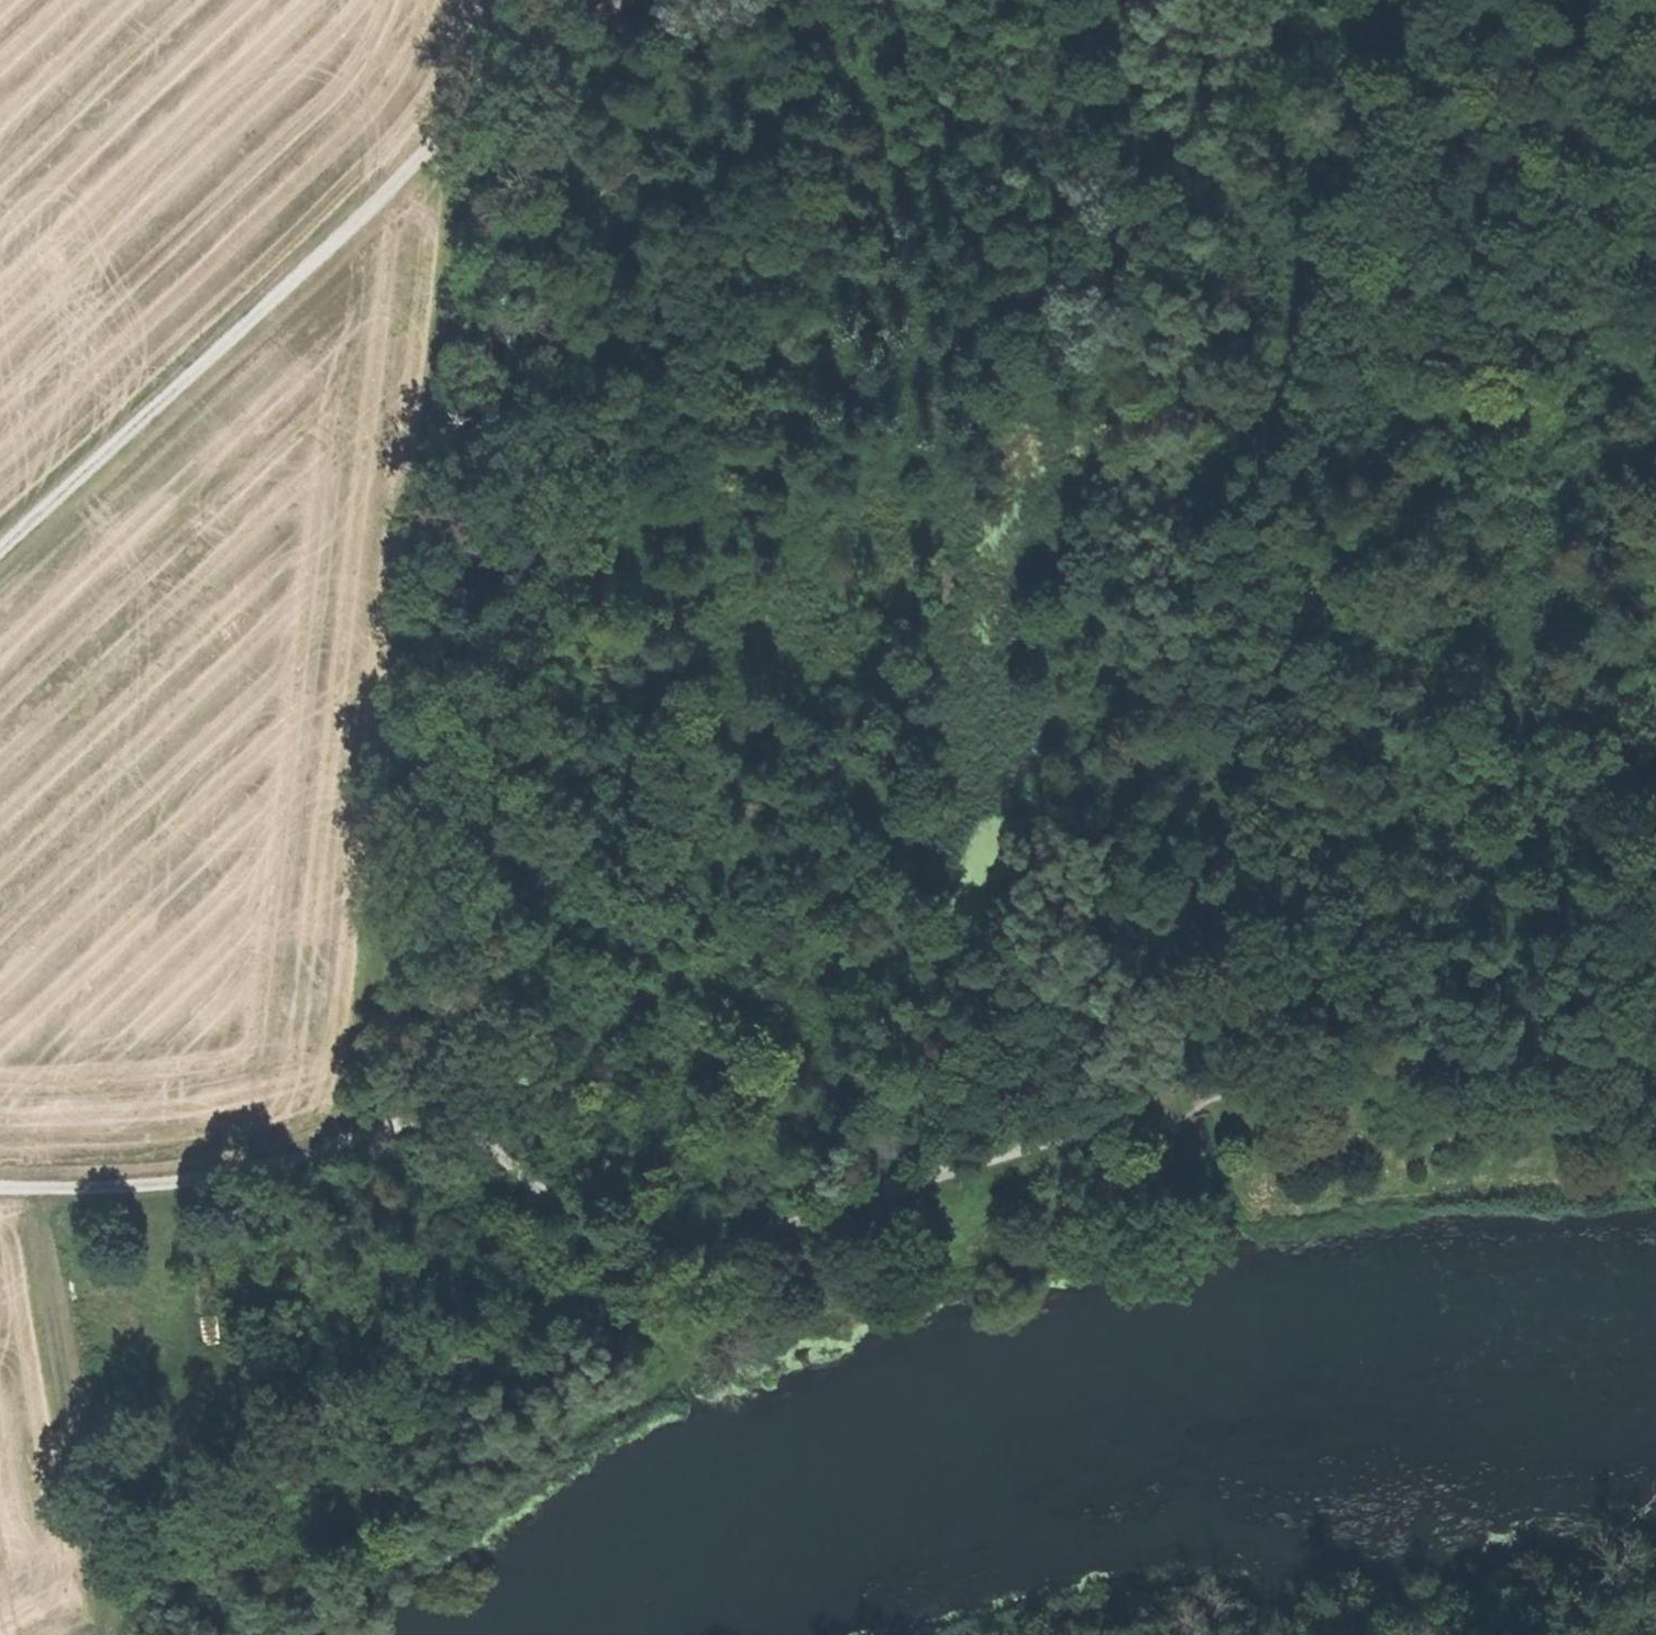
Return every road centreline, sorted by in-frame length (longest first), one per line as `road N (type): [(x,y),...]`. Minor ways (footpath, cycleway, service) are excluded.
road 1 (track): [(0,1174),(161,1180),(450,1124),(698,1238),(1207,1083),(1655,1040)]
road 2 (track): [(0,563),(548,56)]

